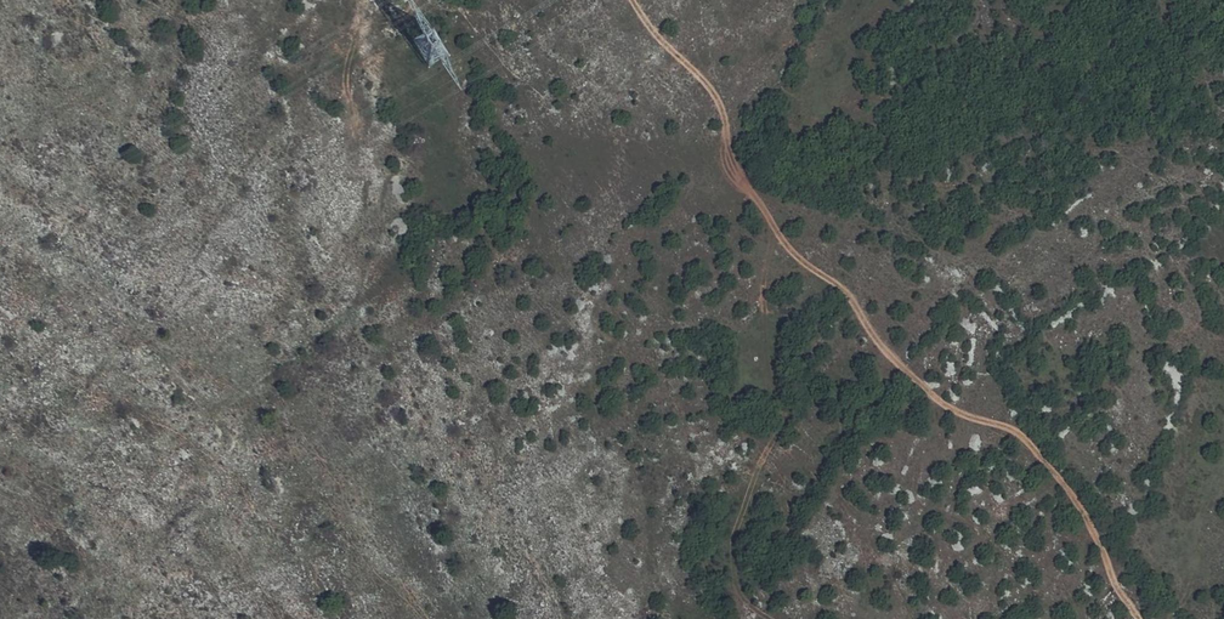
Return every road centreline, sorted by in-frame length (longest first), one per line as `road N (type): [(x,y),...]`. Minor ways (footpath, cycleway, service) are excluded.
road 1 (track): [(1136,618),(1112,583),(1096,532),(1035,447),(1012,426),(961,414),(923,391),(874,336),(847,289),(804,264),(776,230),(731,155),(710,80),(652,31),(635,0)]
road 2 (track): [(776,230),(763,309),(786,418),(750,478),(731,536),(729,586),(770,618)]

